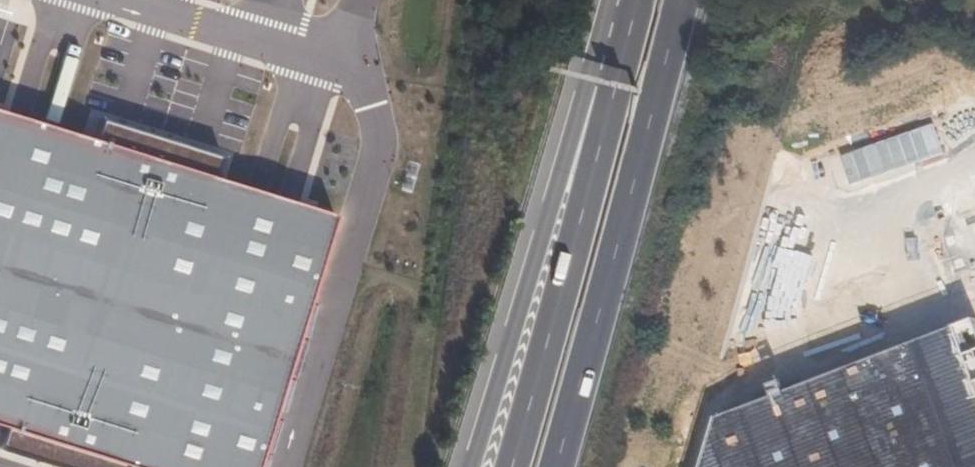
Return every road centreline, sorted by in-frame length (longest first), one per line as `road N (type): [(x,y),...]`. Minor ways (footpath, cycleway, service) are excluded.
road 1 (primary): [(557,466),(682,0)]
road 2 (primary): [(625,33),(589,97),(512,298),(466,466)]
road 3 (primary): [(625,33),(514,466)]

